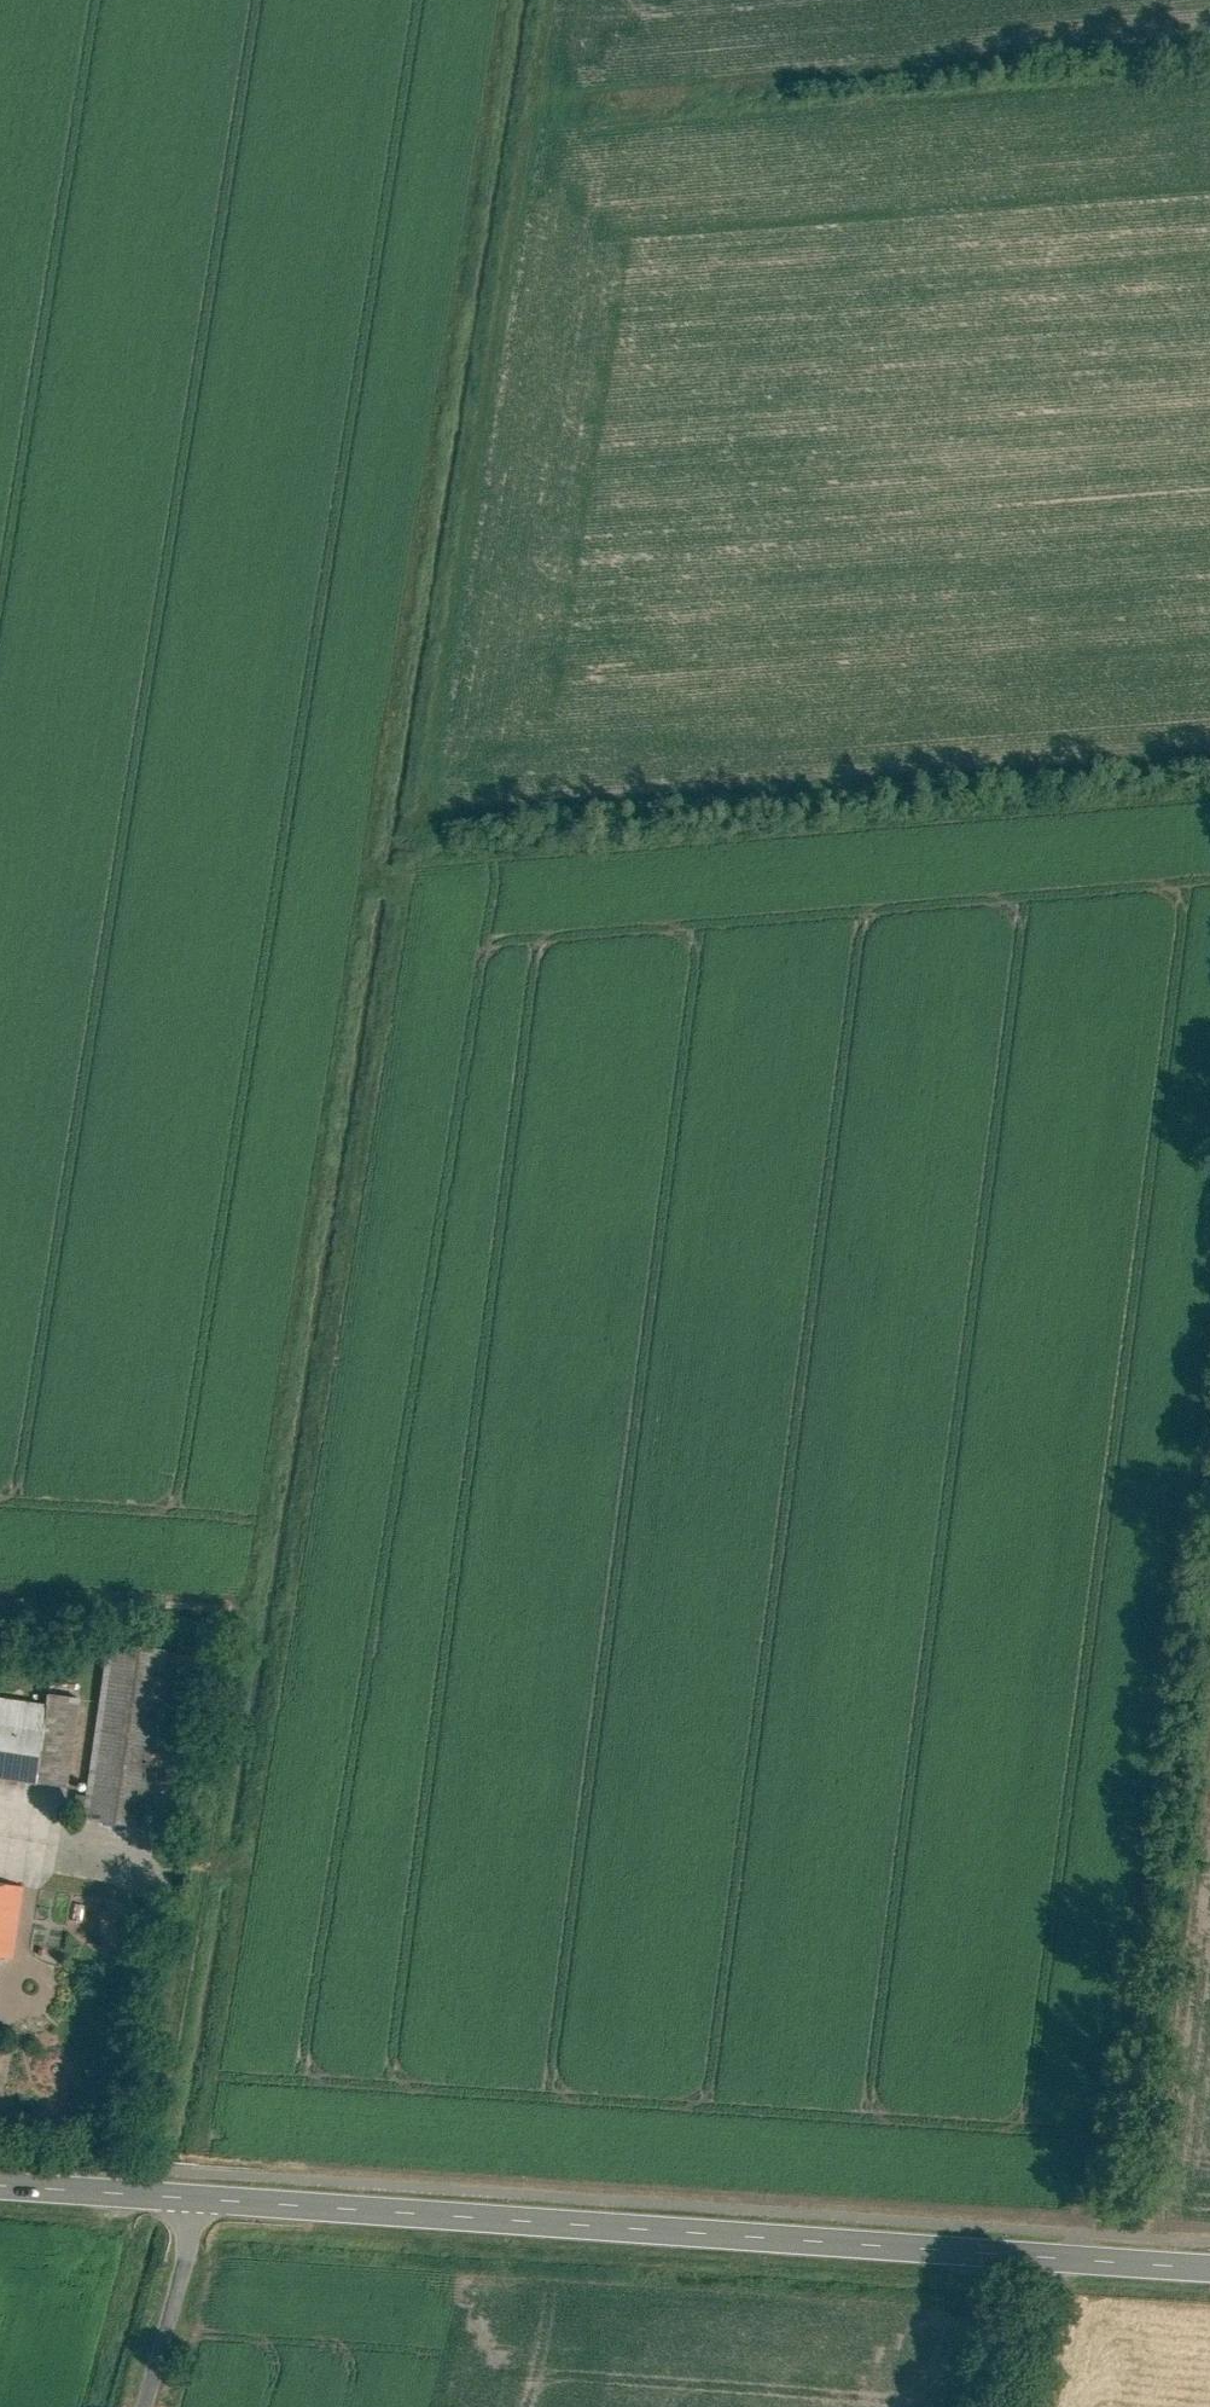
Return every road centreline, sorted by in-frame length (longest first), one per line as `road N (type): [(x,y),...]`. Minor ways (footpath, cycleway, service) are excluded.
road 1 (tertiary): [(1209,2265),(202,2197)]
road 2 (unclassified): [(202,2197),(145,2406)]
road 3 (tertiary): [(202,2197),(0,2185)]

